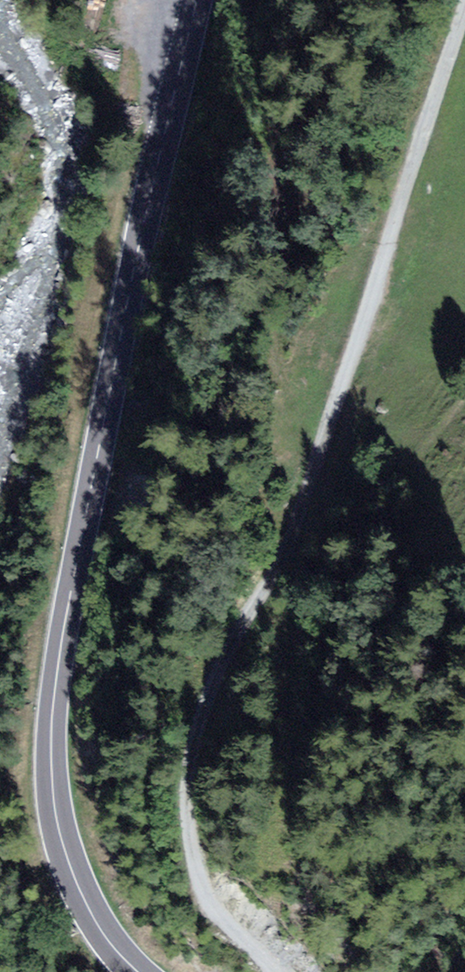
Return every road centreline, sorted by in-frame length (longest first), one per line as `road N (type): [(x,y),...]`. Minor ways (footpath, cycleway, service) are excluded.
road 1 (track): [(275,971),(211,901),(191,809),(197,738),(222,657),(304,515),(464,9)]
road 2 (tertiary): [(201,0),(121,346),(54,722),(55,793),(69,859),(86,901),(139,971)]

